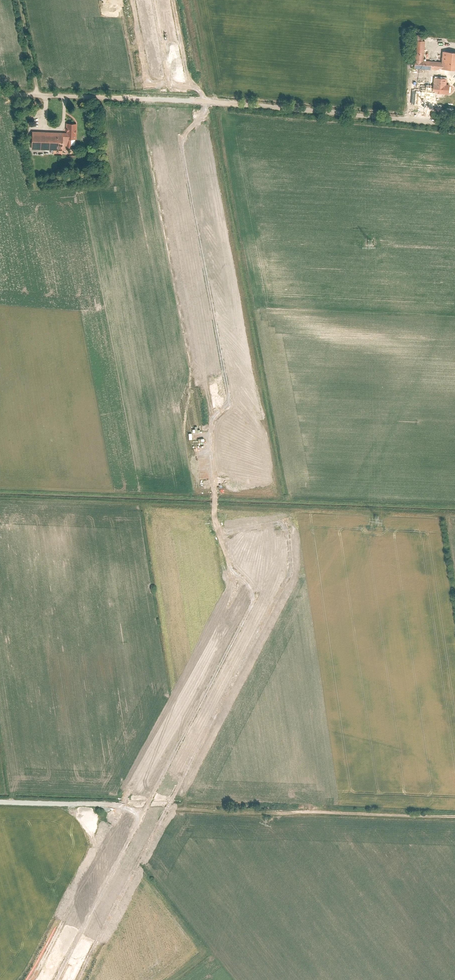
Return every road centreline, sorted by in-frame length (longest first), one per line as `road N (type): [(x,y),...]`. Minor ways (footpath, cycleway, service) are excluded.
road 1 (unclassified): [(0,93),(454,124)]
road 2 (unclassified): [(0,802),(454,818)]

